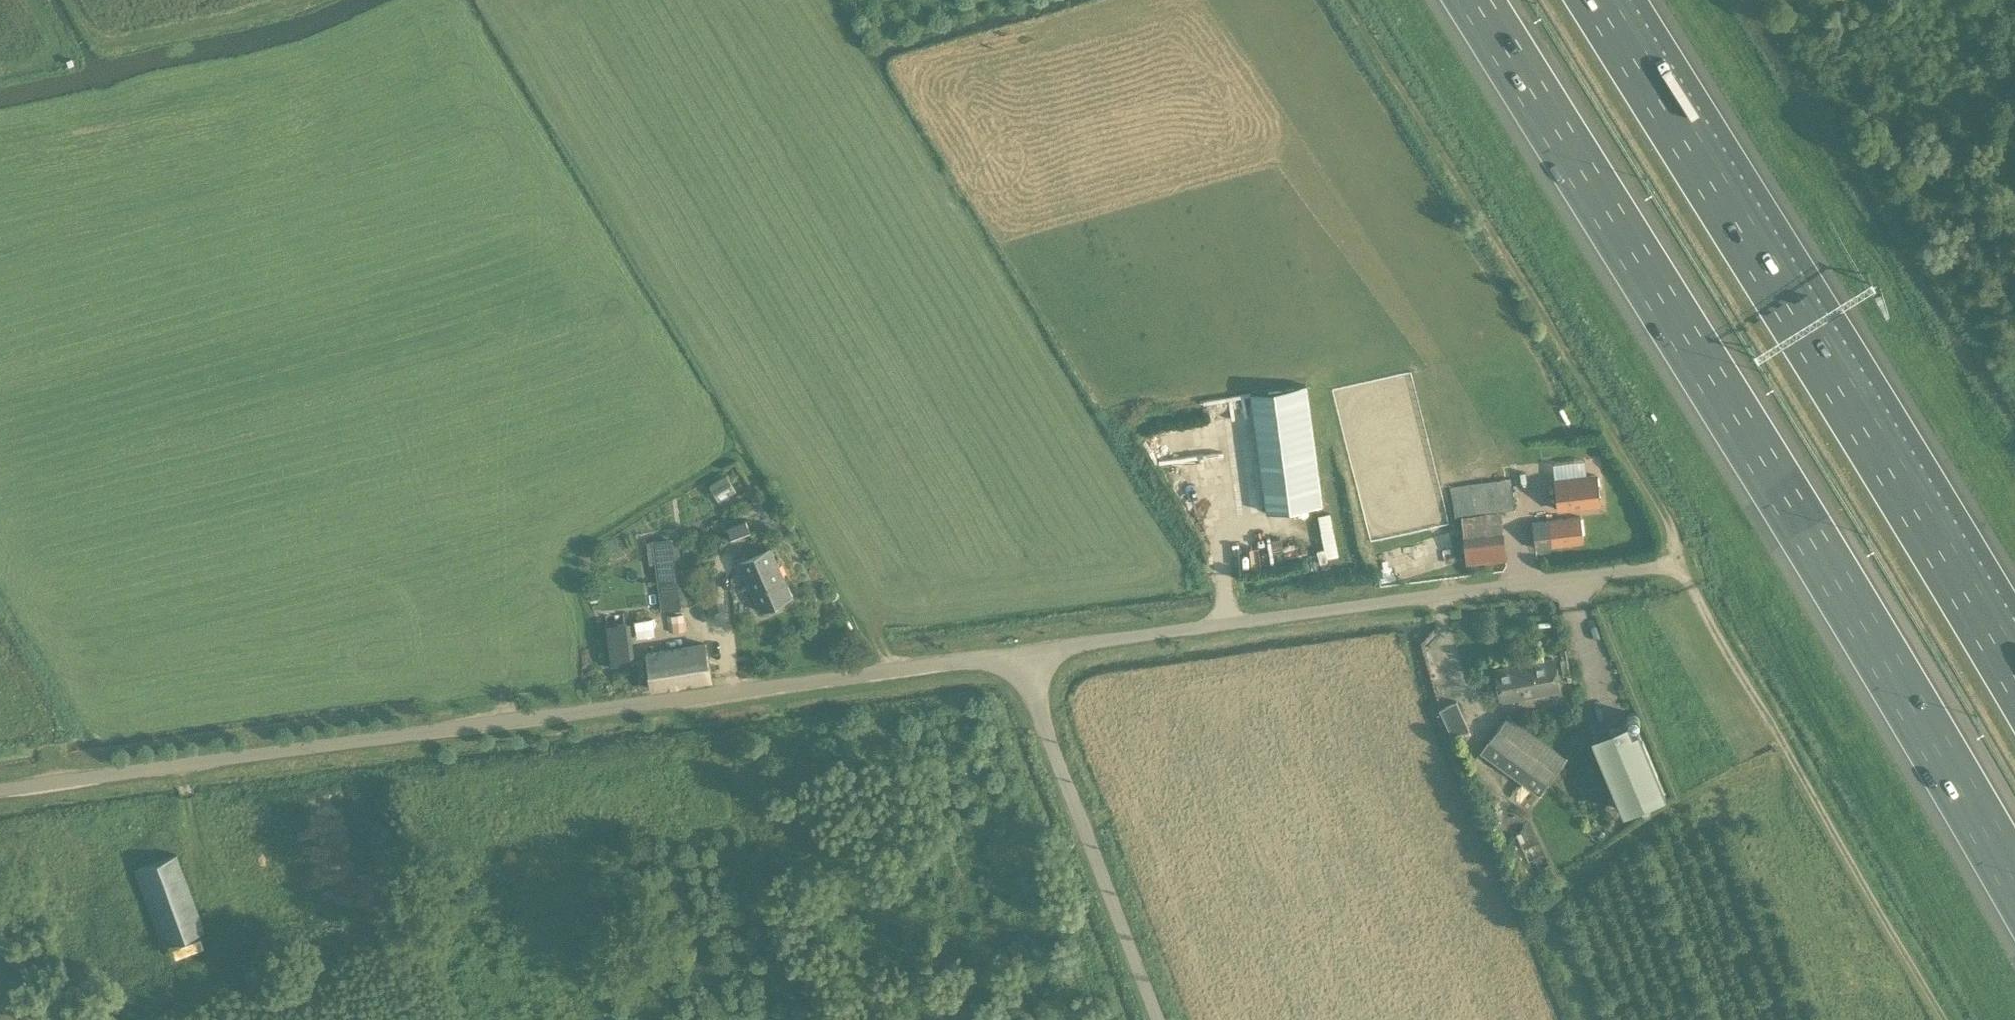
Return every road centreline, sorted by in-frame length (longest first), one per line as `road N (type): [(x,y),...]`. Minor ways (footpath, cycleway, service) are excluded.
road 1 (track): [(1944,1019),(1673,563),(1664,513),(1344,0)]
road 2 (motorway): [(1474,0),(1912,707),(2014,890)]
road 3 (unclassified): [(0,791),(1021,653)]
road 4 (motorway): [(2014,681),(1599,0)]
road 5 (unclassified): [(1021,653),(1673,563)]
road 6 (unclassified): [(1163,1019),(1021,653)]

